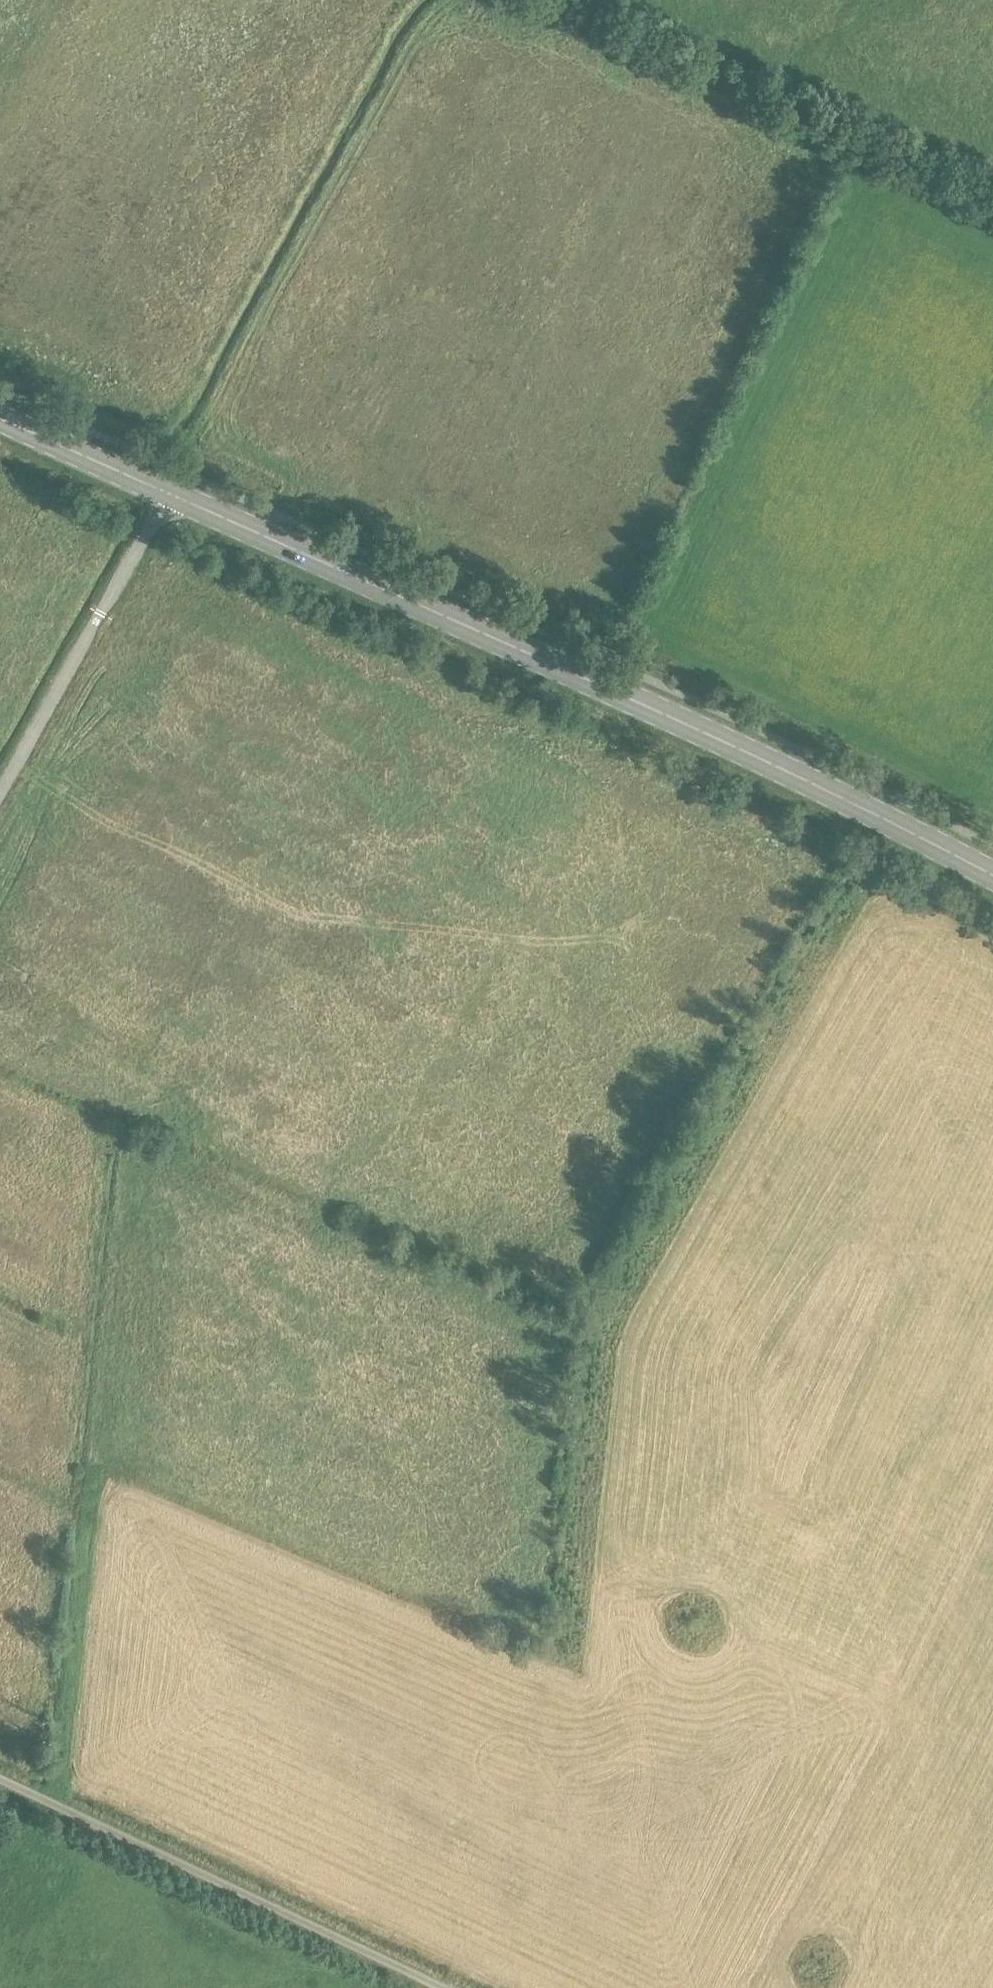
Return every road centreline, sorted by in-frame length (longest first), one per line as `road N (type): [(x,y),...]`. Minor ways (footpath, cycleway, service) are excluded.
road 1 (primary): [(992,872),(667,714),(170,494)]
road 2 (track): [(460,1987),(0,1778)]
road 3 (unclassified): [(0,796),(170,494)]
road 4 (primary): [(170,494),(0,417)]

